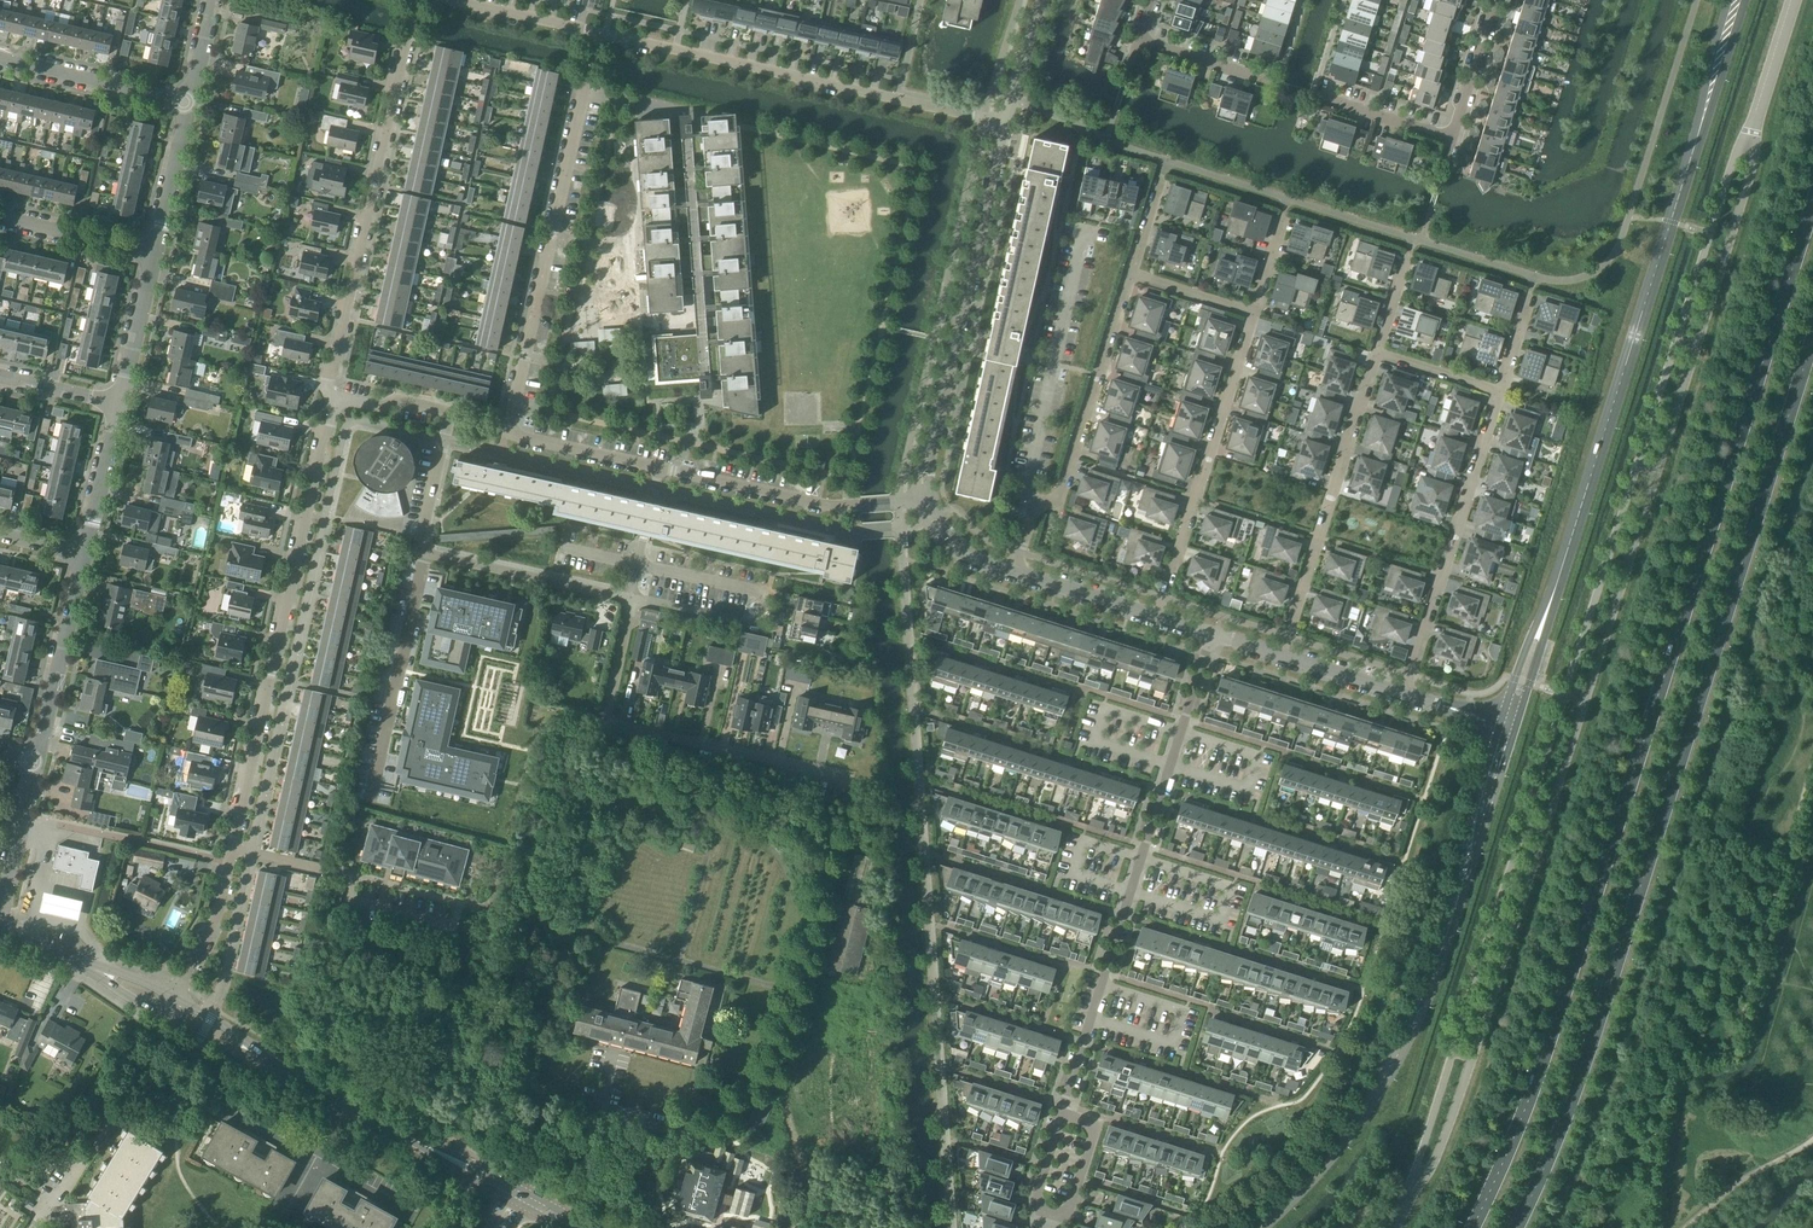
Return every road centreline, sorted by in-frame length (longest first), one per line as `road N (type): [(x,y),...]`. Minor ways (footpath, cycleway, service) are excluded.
road 1 (secondary): [(1812,209),(1553,1033),(1472,1227)]
road 2 (secondary): [(1516,1227),(1591,1046),(1812,337)]
road 3 (unclassified): [(797,1227),(808,1188),(776,1070),(850,785),(611,720),(633,600)]
road 4 (tertiary): [(1512,728),(1742,0)]
road 5 (tertiary): [(1261,1227),(1355,1128),(1404,1050),(1430,992),(1512,728)]
road 6 (residential): [(660,470),(508,436),(600,34)]
road 7 (residential): [(1062,1117),(1211,634)]
road 8 (residential): [(337,398),(324,422),(230,848)]
road 9 (residential): [(1001,123),(600,34)]
road 10 (residential): [(337,398),(332,371),(416,0)]
road 11 (tertiary): [(926,501),(1001,123)]
road 12 (residential): [(1158,617),(1251,314)]
road 13 (residential): [(1282,656),(1375,353)]
road 14 (residential): [(1404,695),(1497,393)]
road 15 (residential): [(1495,0),(1453,138),(1313,96)]
road 16 (residential): [(1035,504),(1024,490),(1082,231)]
road 17 (residential): [(1035,504),(1058,498),(1128,276)]
road 18 (unclassified): [(425,552),(370,797)]
road 19 (residential): [(472,908),(230,848)]
road 20 (residential): [(896,504),(826,508),(660,470)]
road 21 (residential): [(164,1039),(39,1227)]
road 22 (residential): [(36,764),(85,556)]
road 23 (unclassified): [(425,552),(633,600)]
road 24 (tertiary): [(521,1198),(341,1100)]
road 25 (tertiary): [(341,1100),(166,1006)]
road 26 (residential): [(190,105),(0,60)]
road 27 (residential): [(1278,85),(1144,41),(1152,0)]
road 28 (tertiary): [(166,1006),(78,960),(0,934)]
road 29 (residential): [(230,848),(219,913),(166,1006)]
road 30 (residential): [(0,930),(36,764)]
road 31 (unclassified): [(633,600),(759,629),(766,595)]
road 32 (residential): [(155,255),(0,218)]
road 33 (residential): [(85,556),(120,404)]
road 34 (residential): [(600,34),(448,0)]
road 35 (residential): [(155,255),(190,105)]
road 36 (residential): [(120,404),(155,255)]
road 37 (tertiary): [(1158,617),(1016,573)]
road 38 (unclassified): [(448,412),(425,552)]
road 39 (residential): [(633,600),(660,470)]
road 40 (residential): [(1052,1212),(1073,1206),(1093,1135),(1062,1117)]
road 41 (tertiary): [(1001,123),(1041,0)]
road 42 (residential): [(1251,314),(1128,276)]
road 43 (residential): [(1497,393),(1375,353)]
road 44 (tertiary): [(1404,695),(1282,656)]
road 45 (residential): [(120,404),(0,377)]
road 46 (tertiary): [(1016,573),(957,548),(926,501)]

